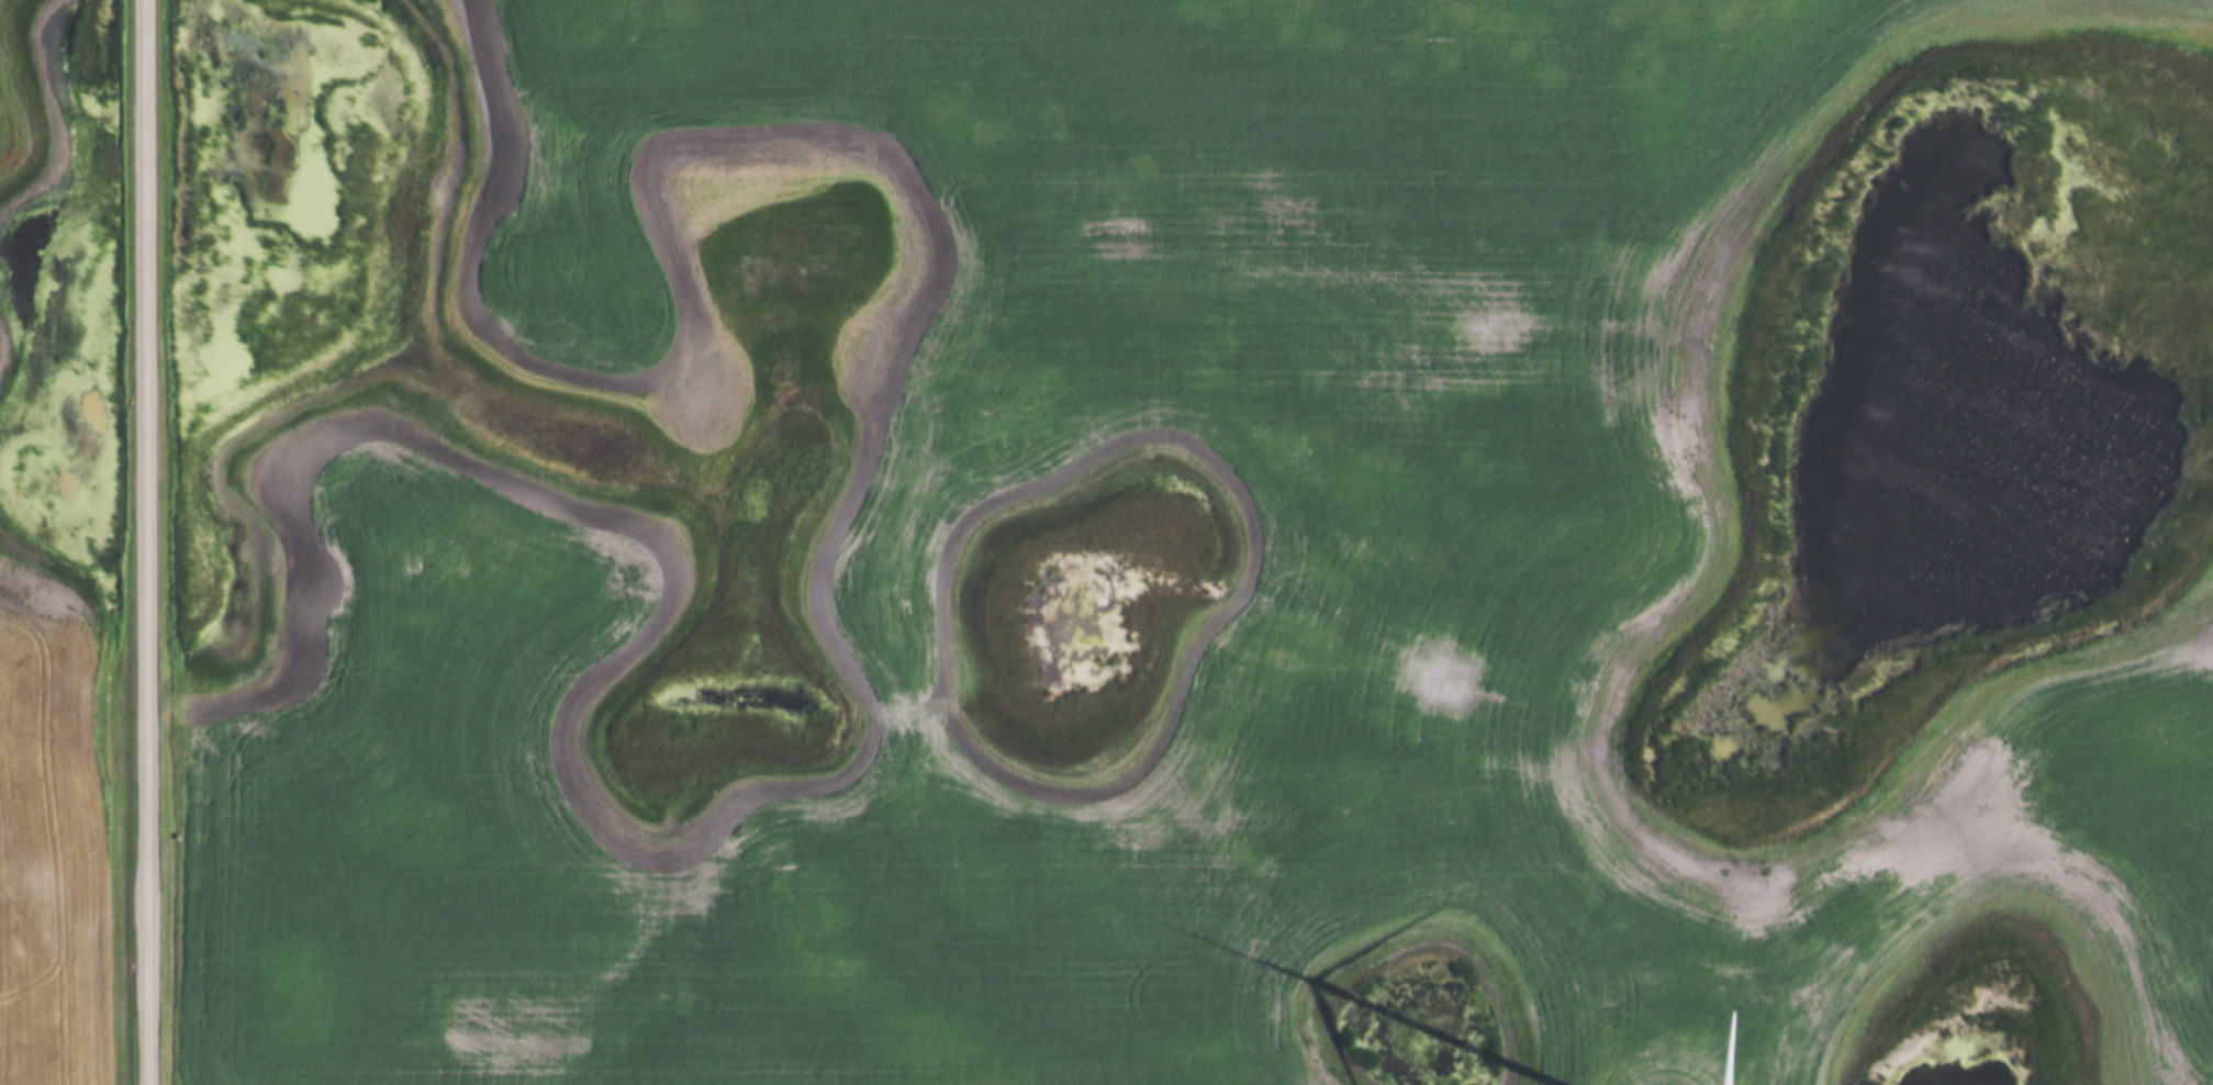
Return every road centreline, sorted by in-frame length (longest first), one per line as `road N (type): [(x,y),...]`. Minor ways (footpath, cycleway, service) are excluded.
road 1 (tertiary): [(154,1084),(149,0)]

